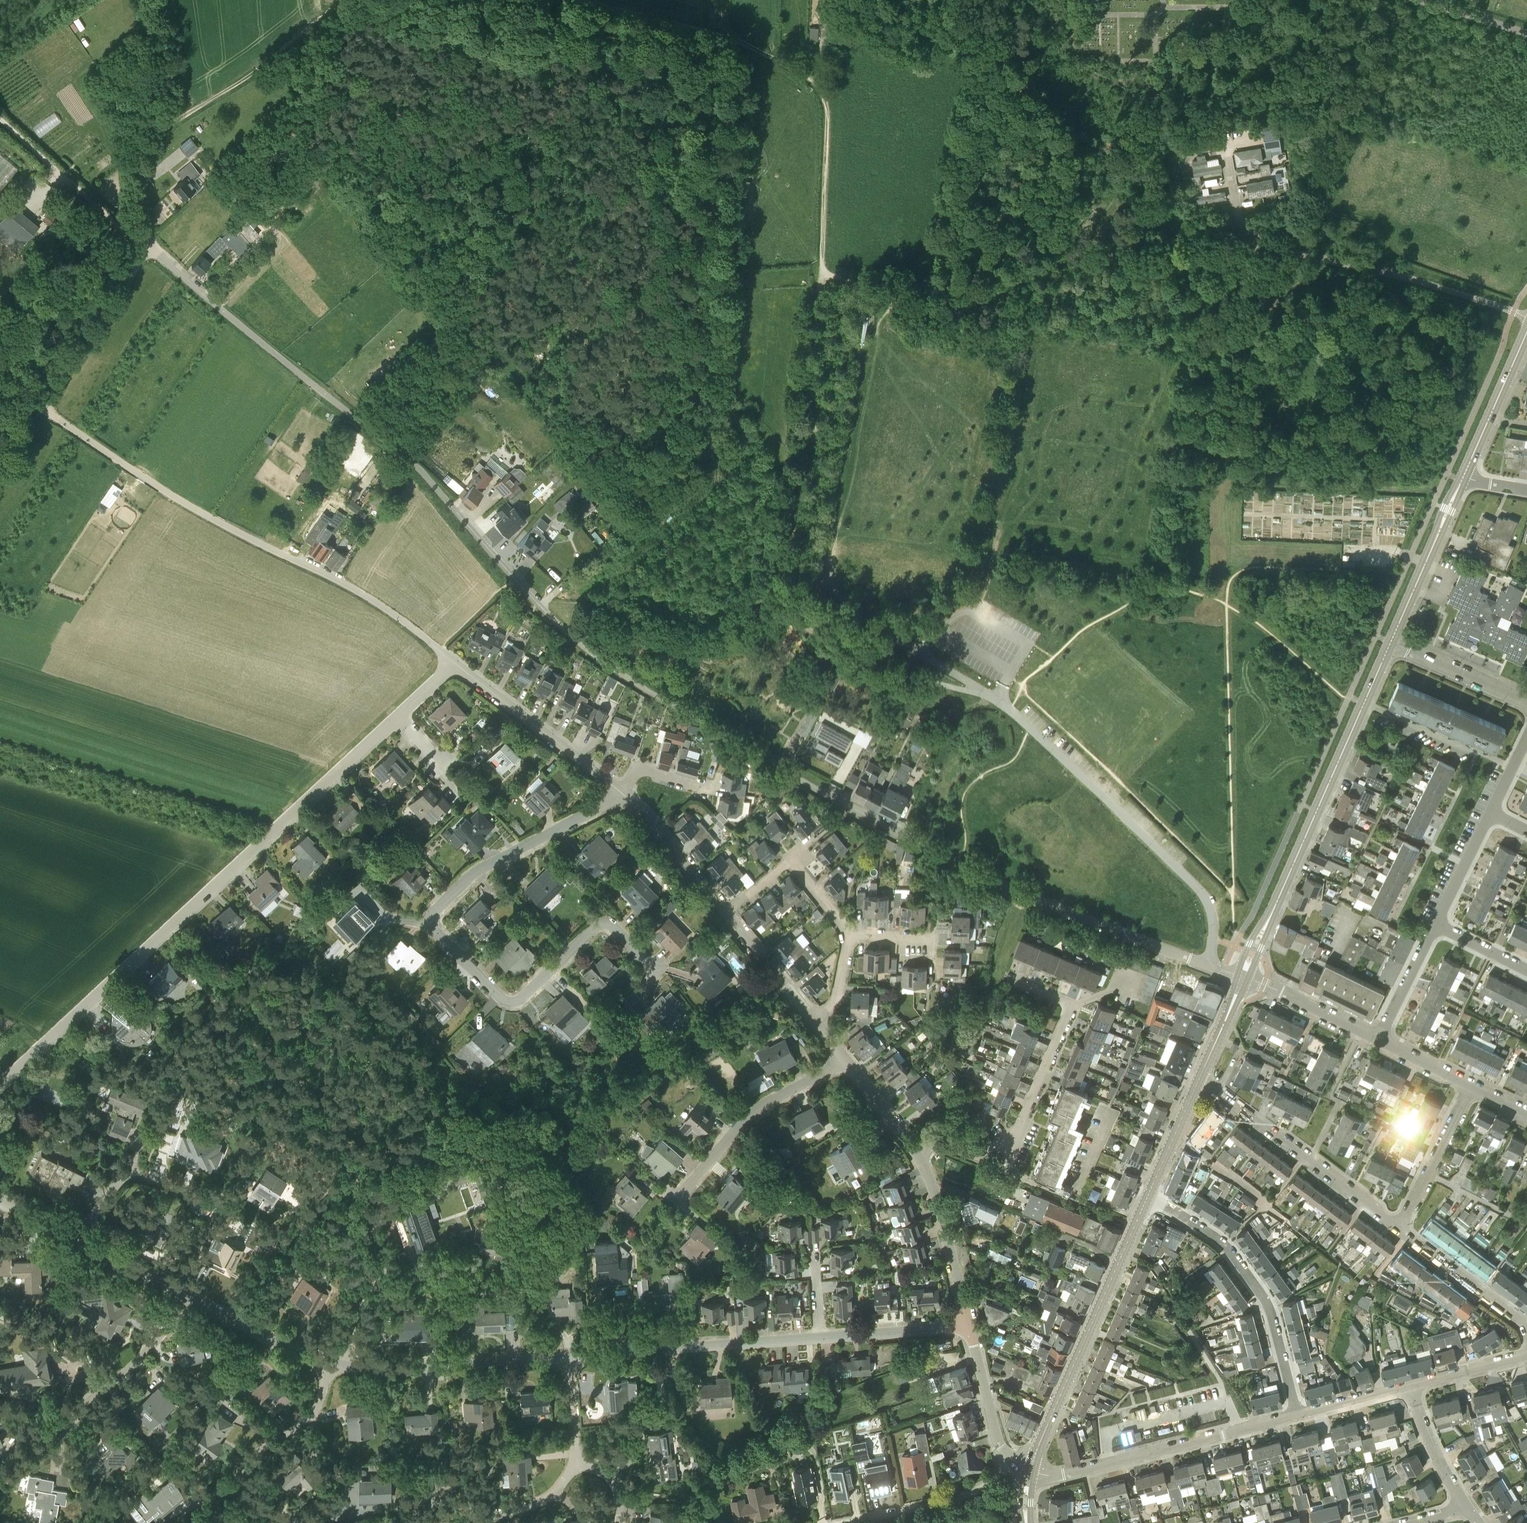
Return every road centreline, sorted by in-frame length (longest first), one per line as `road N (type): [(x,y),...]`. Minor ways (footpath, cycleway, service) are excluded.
road 1 (residential): [(1211,966),(976,874),(620,674),(542,608),(403,452),(148,249),(43,409),(143,478),(372,599),(439,650)]
road 2 (unclassified): [(1211,966),(1211,914),(1201,892),(1004,704),(873,672),(813,634),(789,603),(786,556),(816,424),(822,273)]
road 3 (track): [(989,297),(940,313),(822,273),(826,113),(815,82),(707,30),(589,0)]
road 4 (residential): [(0,1086),(397,713)]
road 5 (unclassified): [(1526,318),(1425,282),(1257,242),(1237,218),(1227,149)]
road 6 (tertiary): [(1243,977),(1388,643)]
road 7 (track): [(1102,256),(1157,136),(1219,62),(1299,0)]
road 8 (residential): [(657,973),(613,925),(601,924),(522,1000),(506,1002),(431,922)]
road 9 (track): [(138,149),(148,249),(0,118)]
road 10 (tertiary): [(1031,1468),(1149,1195)]
road 11 (track): [(989,297),(1067,253),(1199,266),(1235,259),(1257,242)]
road 12 (residential): [(1149,1195),(1223,1243),(1262,1295),(1297,1414)]
road 13 (residential): [(1297,1414),(1068,1474),(1031,1468)]
road 14 (residential): [(569,1356),(820,1338)]
road 15 (residential): [(1397,1228),(1200,1077)]
road 16 (track): [(336,0),(138,149)]
road 17 (residential): [(431,922),(473,874),(622,791)]
road 18 (residential): [(342,1367),(569,1356)]
road 19 (residential): [(679,1196),(758,1108),(846,1061)]
road 20 (residential): [(622,791),(452,662)]
road 21 (residential): [(843,1522),(973,1493),(1013,1460)]
road 22 (residential): [(969,1327),(937,1199),(915,1154)]
road 23 (residential): [(190,1299),(147,1353),(61,1425)]
road 24 (tertiary): [(1388,643),(1461,480)]
road 25 (residential): [(75,1239),(129,1175),(208,1204)]
road 26 (track): [(1060,259),(1064,288),(1091,307),(1169,334),(1172,356)]
road 27 (residential): [(728,913),(622,791)]
road 28 (residential): [(1397,1228),(1472,1085)]
road 29 (residential): [(1526,1325),(1397,1228)]
road 30 (residential): [(1006,1146),(1071,1007)]
road 31 (residential): [(1380,1040),(1243,977)]
road 32 (residential): [(1526,702),(1388,643)]
road 33 (residential): [(820,1338),(969,1327)]
road 34 (residential): [(190,1299),(324,1363)]
road 35 (residential): [(239,1474),(315,1413),(324,1363)]
road 36 (residential): [(342,1367),(362,1293),(426,1276)]
road 37 (residential): [(1013,1460),(997,1440),(969,1327)]
road 38 (residential): [(815,1020),(728,913)]
road 39 (residential): [(463,1522),(544,1501),(576,1458)]
road 40 (residential): [(1466,1506),(1437,1457),(1412,1385)]
road 41 (residential): [(1380,1040),(1435,922)]
road 42 (residential): [(75,1239),(190,1299)]
road 43 (tertiary): [(1149,1195),(1200,1077)]
road 44 (residential): [(1435,922),(1490,812)]

